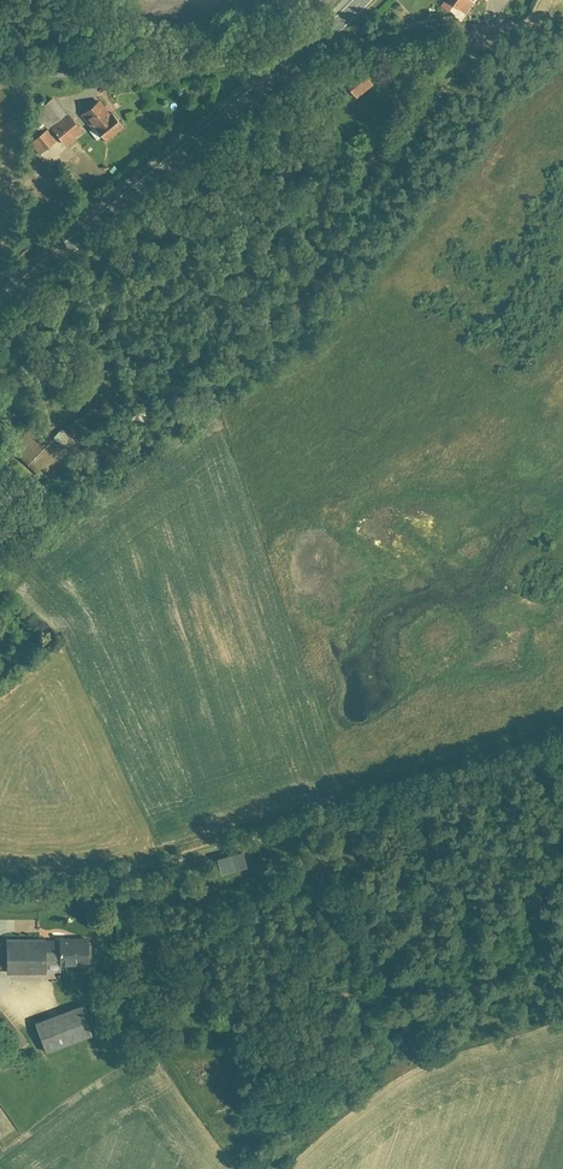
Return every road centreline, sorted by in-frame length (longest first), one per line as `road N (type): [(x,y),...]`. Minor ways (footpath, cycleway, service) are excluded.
road 1 (track): [(0,907),(27,908),(562,745)]
road 2 (tertiary): [(0,302),(279,73)]
road 3 (unclassified): [(0,71),(145,72),(227,61),(279,73)]
road 4 (residential): [(459,23),(366,32),(339,20)]

